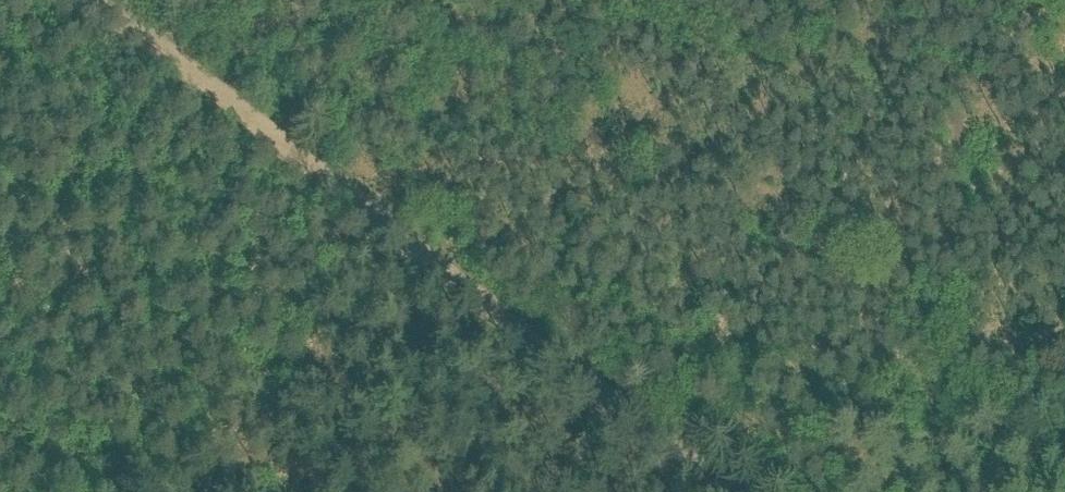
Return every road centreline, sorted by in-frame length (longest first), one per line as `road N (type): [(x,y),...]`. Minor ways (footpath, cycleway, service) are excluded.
road 1 (track): [(96,0),(724,491)]

